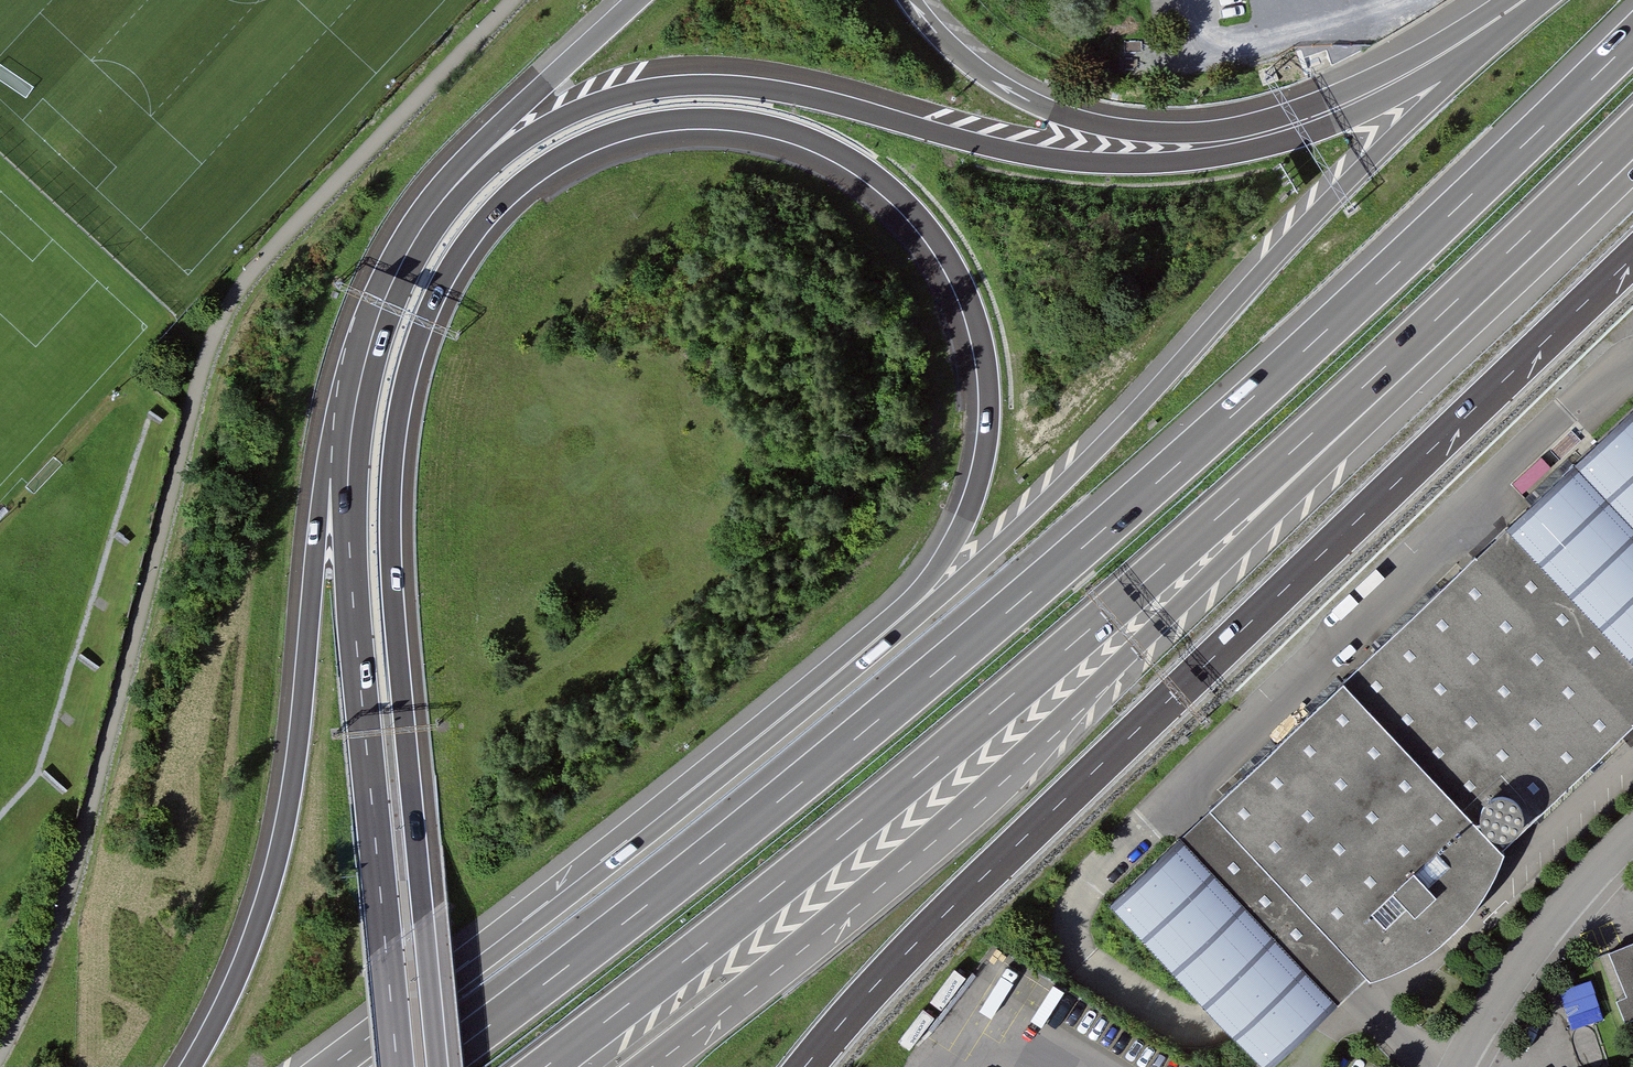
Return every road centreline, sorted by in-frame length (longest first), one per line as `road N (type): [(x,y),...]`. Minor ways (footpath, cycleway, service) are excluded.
road 1 (motorway): [(438,1066),(392,587),(399,417),(424,324),(467,244),(521,186),(583,147),(632,130),(706,121),(806,140),(897,199),(959,283),(987,389),(974,491),(914,597),(840,675)]
road 2 (motorway): [(1632,37),(1089,541),(795,787),(432,1066)]
road 3 (motorway): [(547,1066),(867,817),(1093,627),(1481,285),(1632,135)]
road 4 (motorway): [(1485,45),(1306,134),(1217,156),(1148,162),(1044,155),(748,84),(683,83),(598,100),(498,157),(429,237),(387,326),(348,482)]
road 5 (motorway): [(646,1066),(888,883),(1033,752),(1632,172)]
road 6 (motorway): [(807,1066),(922,937),(1632,254)]
road 7 (motorway): [(1485,45),(1103,446),(840,675)]
road 8 (motorway): [(346,394),(312,563),(283,817),(243,952),(186,1066)]
road 9 (motorway): [(1503,0),(1447,40),(1342,93),(1249,124),(1170,133),(1094,124),(1033,101),(957,51),(912,0)]
road 10 (motorway): [(840,675),(331,1066)]
road 11 (motorway): [(348,482),(397,1066)]
road 12 (motorway): [(636,0),(449,175),(415,217),(367,314),(346,394)]
road 13 (residential): [(1461,1066),(1504,985),(1587,879),(1632,838)]

